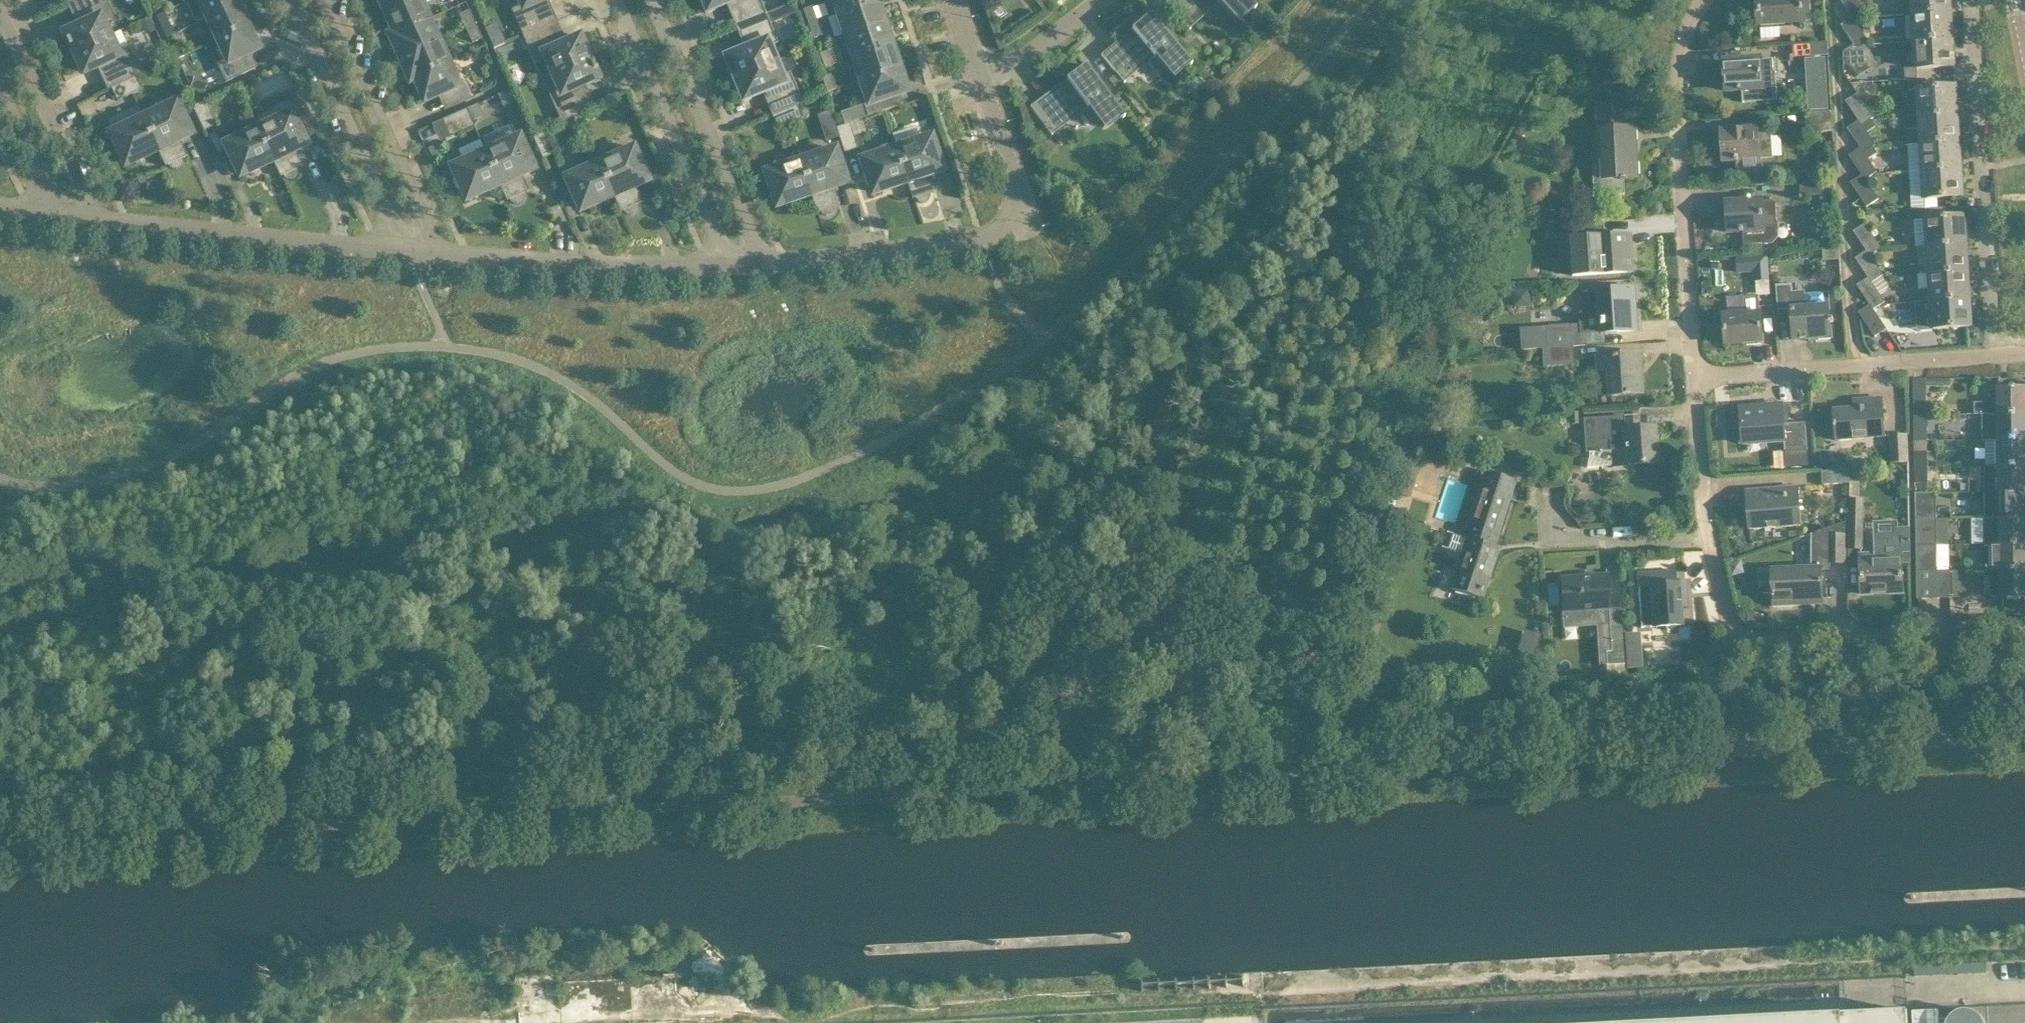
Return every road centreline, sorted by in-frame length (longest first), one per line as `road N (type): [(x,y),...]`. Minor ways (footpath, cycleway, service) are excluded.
road 1 (residential): [(771,261),(868,256),(1016,230),(1024,203),(987,87)]
road 2 (residential): [(2024,625),(1752,642),(1738,638),(1706,534)]
road 3 (residential): [(1688,376),(1673,73),(1700,0)]
road 4 (residential): [(1688,376),(2024,351)]
road 5 (residential): [(99,217),(402,253)]
road 6 (residential): [(721,261),(609,0)]
road 7 (residential): [(660,0),(771,261)]
road 8 (residential): [(402,253),(285,0)]
road 9 (residential): [(443,253),(721,261)]
road 10 (residential): [(328,0),(443,253)]
road 11 (residential): [(0,10),(99,217)]
road 12 (residential): [(1706,534),(1527,532)]
road 13 (residential): [(1706,534),(1688,376)]
road 14 (residential): [(987,87),(1103,0)]
road 15 (residential): [(54,213),(0,99)]

